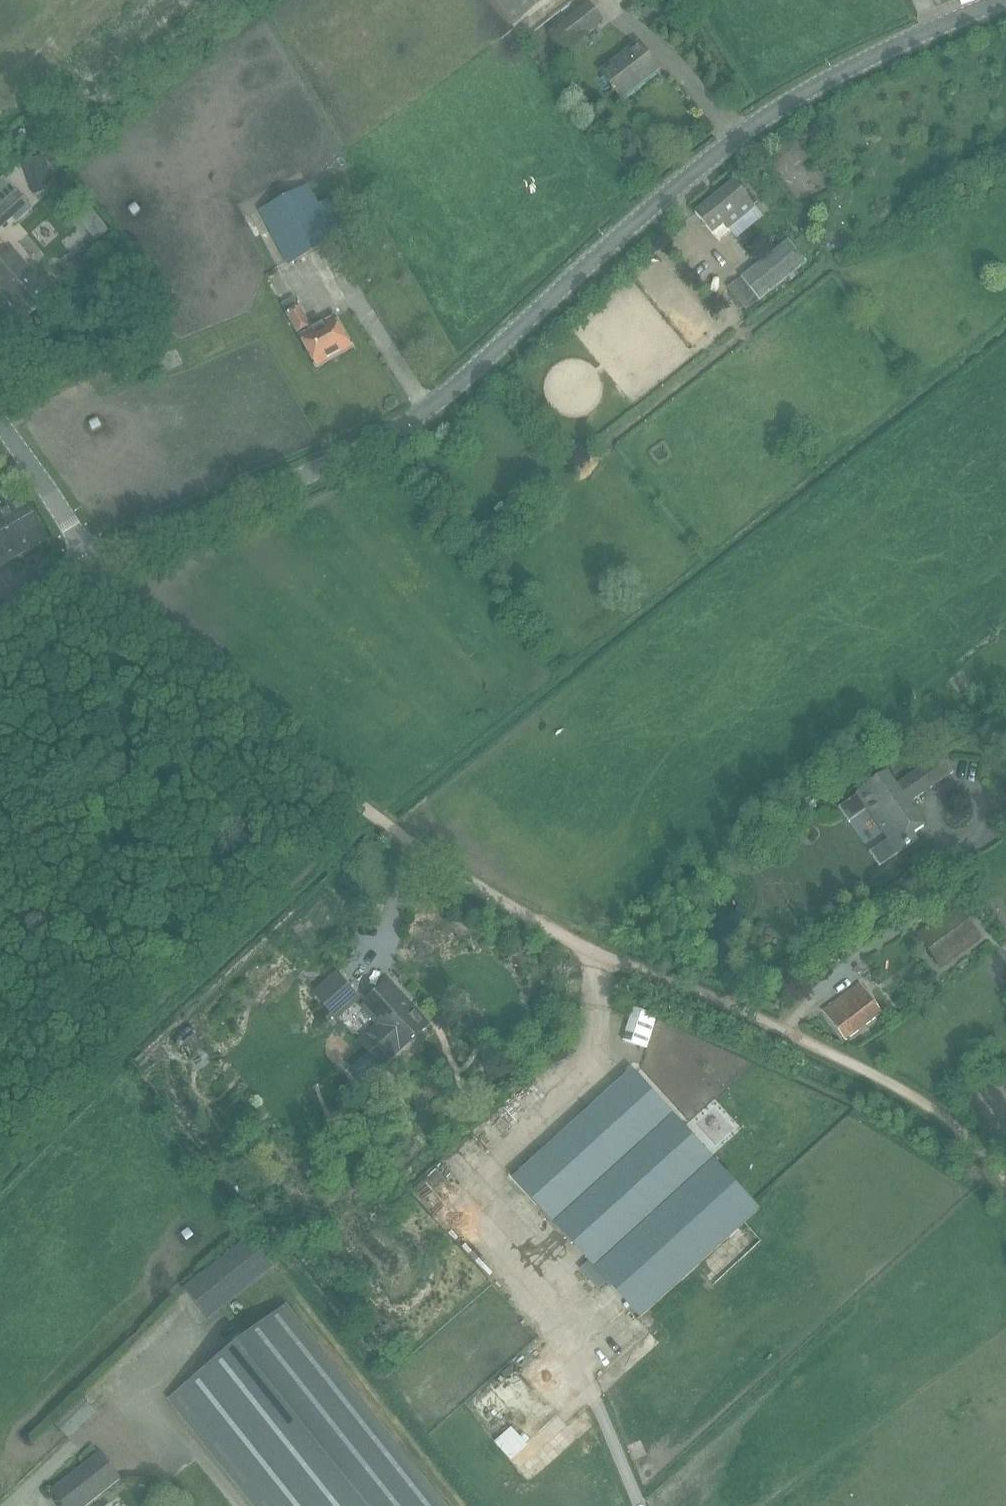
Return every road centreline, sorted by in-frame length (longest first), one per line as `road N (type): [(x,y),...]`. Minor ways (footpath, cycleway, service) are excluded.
road 1 (unclassified): [(95,563),(106,582),(297,752),(460,876),(569,938),(894,1085),(949,1121),(1005,1178)]
road 2 (tertiary): [(95,563),(309,476),(409,422),(746,131),(932,31),(1005,2)]
road 3 (unclassified): [(95,563),(0,422)]
road 4 (tertiary): [(0,637),(95,563)]

